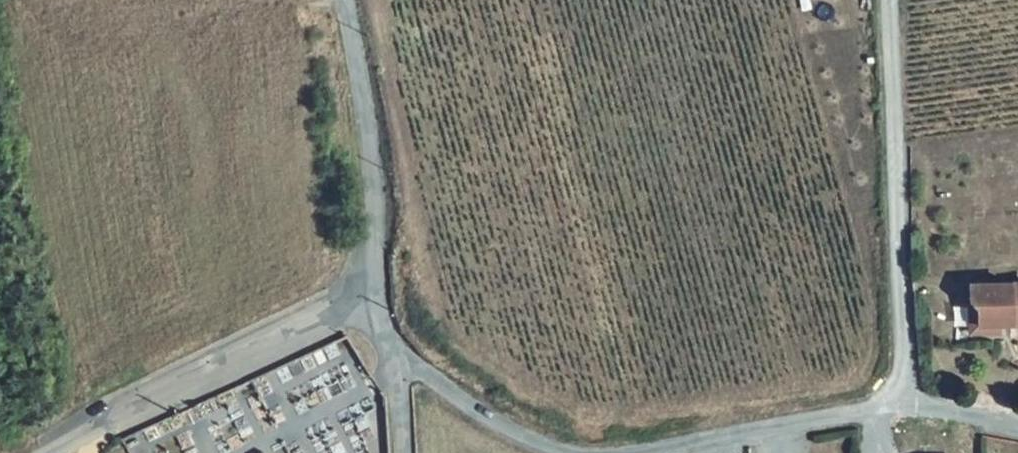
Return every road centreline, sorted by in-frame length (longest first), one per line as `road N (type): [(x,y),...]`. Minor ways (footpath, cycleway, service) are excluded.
road 1 (residential): [(905,403),(872,0)]
road 2 (unclassified): [(52,452),(375,296)]
road 3 (unclassified): [(348,0),(376,163),(375,296)]
road 4 (residential): [(649,452),(905,403)]
road 5 (residential): [(397,359),(480,414),(571,452)]

